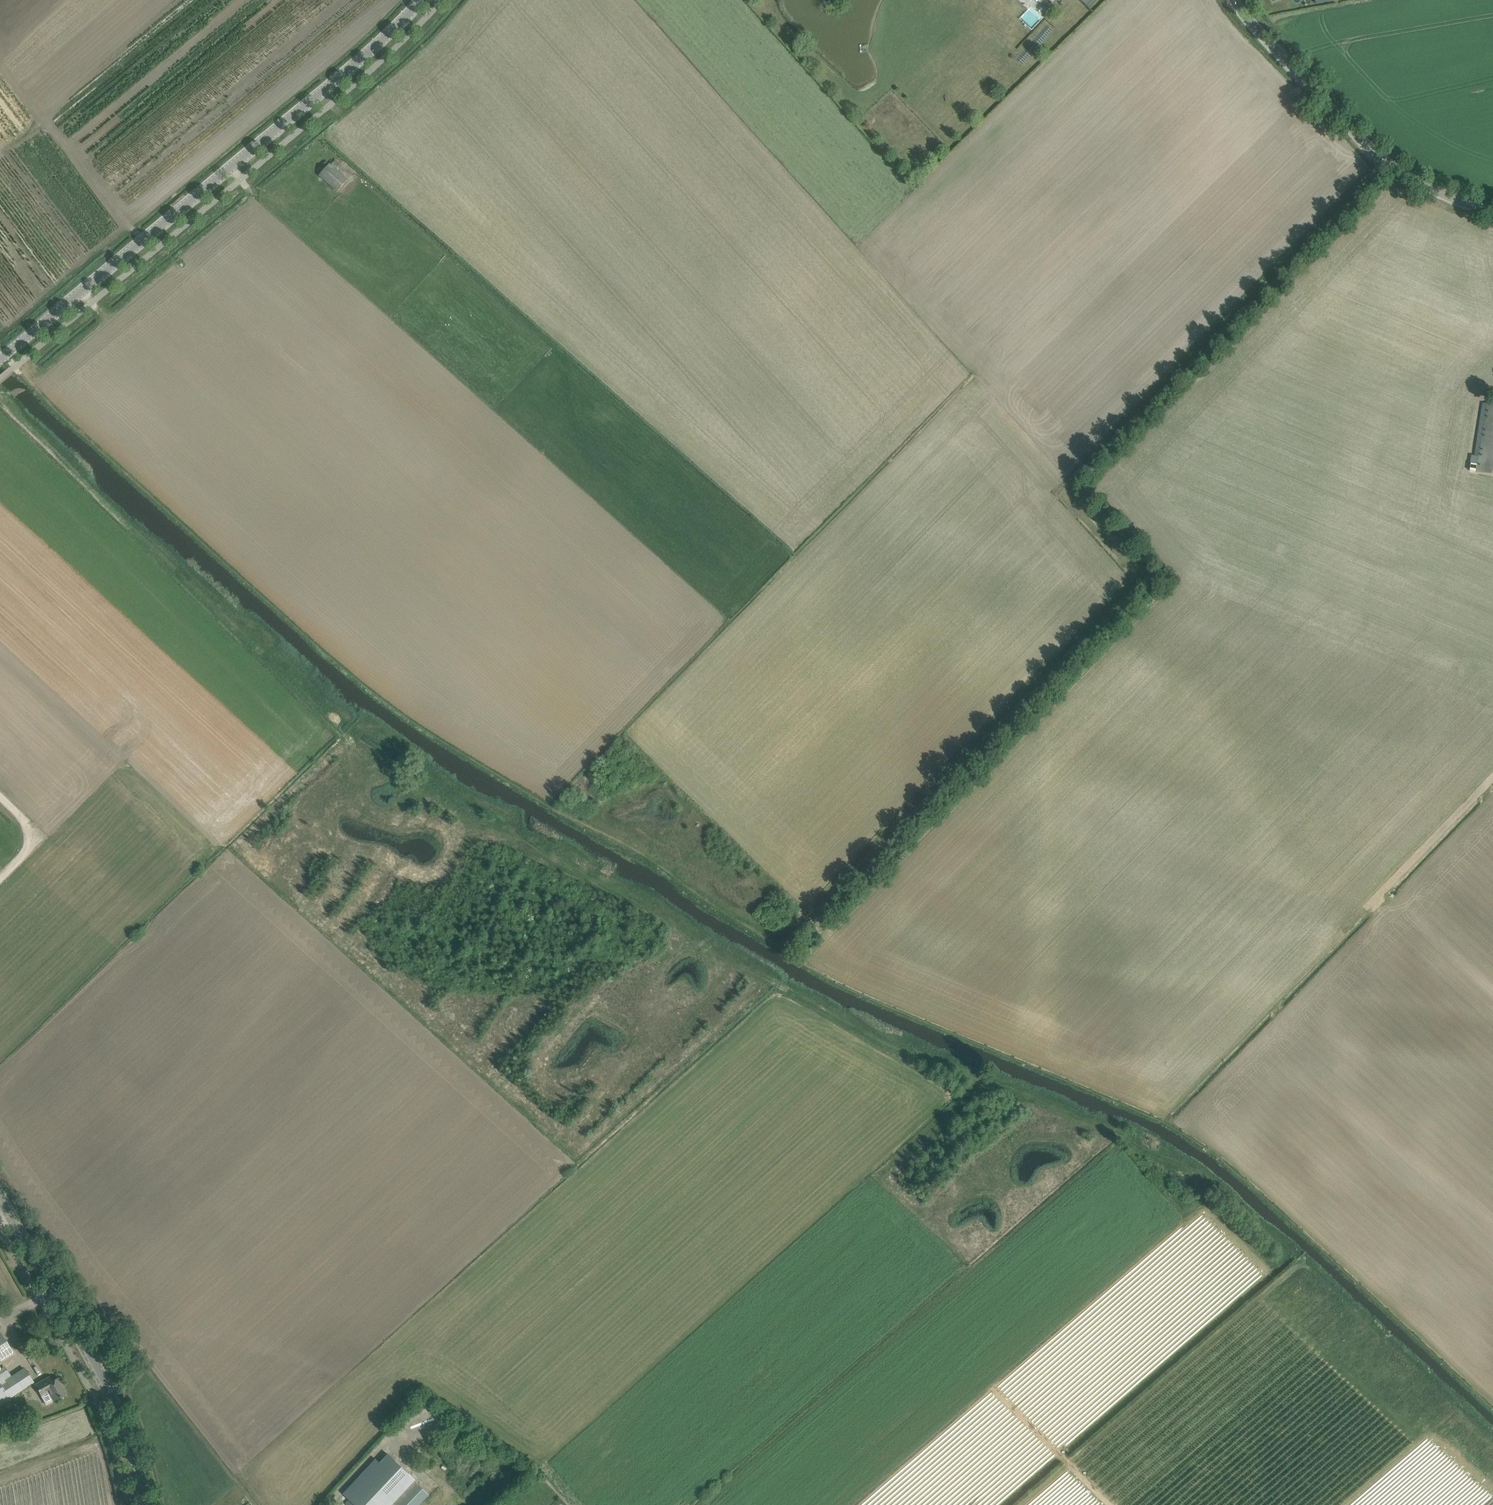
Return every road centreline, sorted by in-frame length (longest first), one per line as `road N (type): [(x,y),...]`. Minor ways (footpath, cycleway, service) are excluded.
road 1 (tertiary): [(0,359),(365,56),(422,0)]
road 2 (tertiary): [(146,1504),(128,1427),(0,1199)]
road 3 (unclassified): [(1492,212),(1393,166),(1235,0)]
road 4 (track): [(1344,935),(1492,781)]
road 5 (track): [(996,1390),(1109,1504)]

